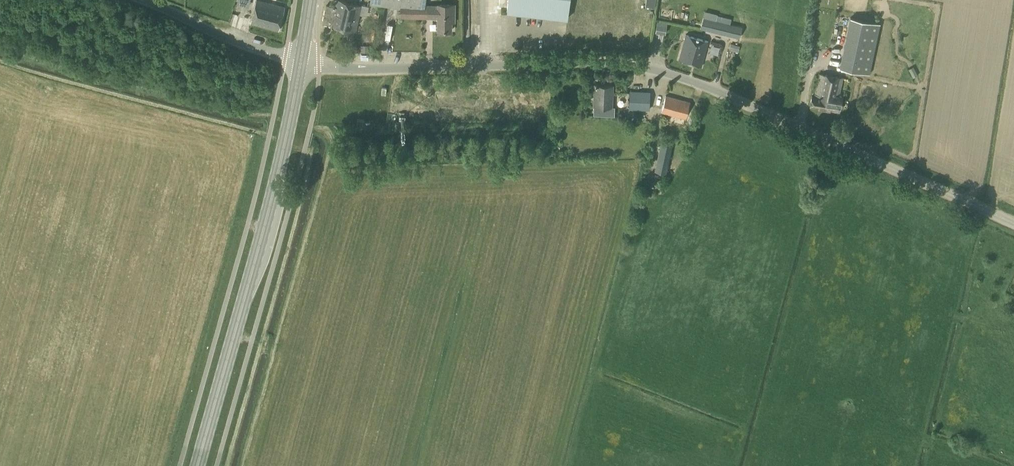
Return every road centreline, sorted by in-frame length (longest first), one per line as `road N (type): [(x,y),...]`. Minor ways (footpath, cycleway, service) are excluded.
road 1 (unclassified): [(1013,225),(659,72),(595,64),(302,64)]
road 2 (primary): [(196,465),(270,214),(302,64)]
road 3 (unclassified): [(302,64),(144,0)]

